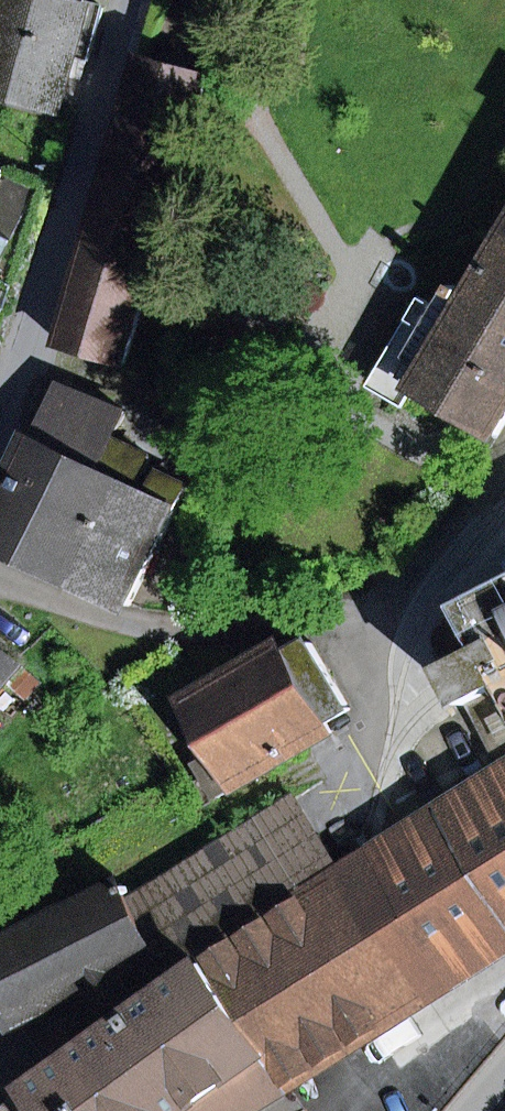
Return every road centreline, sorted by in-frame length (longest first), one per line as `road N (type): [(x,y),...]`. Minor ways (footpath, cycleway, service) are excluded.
road 1 (residential): [(133,0),(40,321),(0,418)]
road 2 (residential): [(186,630),(58,604),(0,578)]

